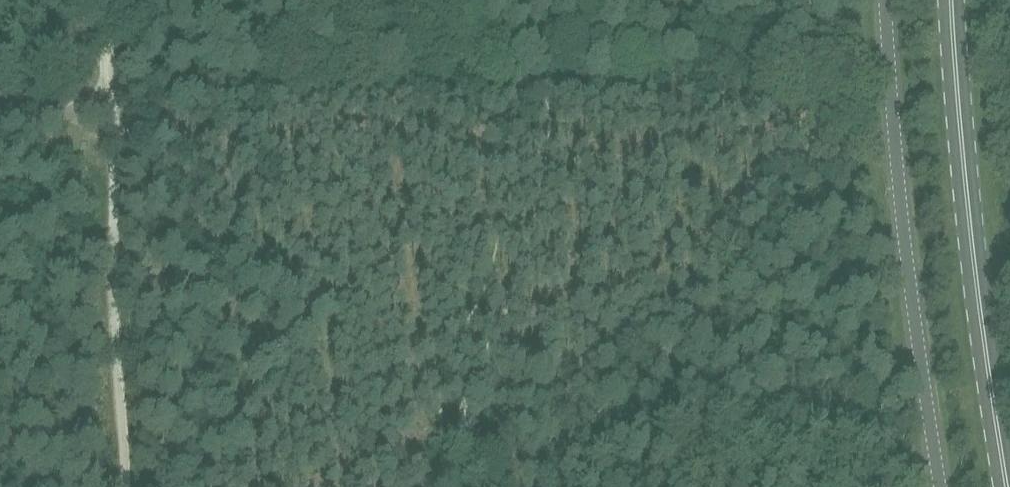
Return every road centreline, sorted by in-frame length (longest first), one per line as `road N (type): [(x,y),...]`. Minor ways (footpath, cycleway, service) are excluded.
road 1 (tertiary): [(939,486),(898,159),(890,0)]
road 2 (primary): [(1009,464),(952,122),(952,0)]

